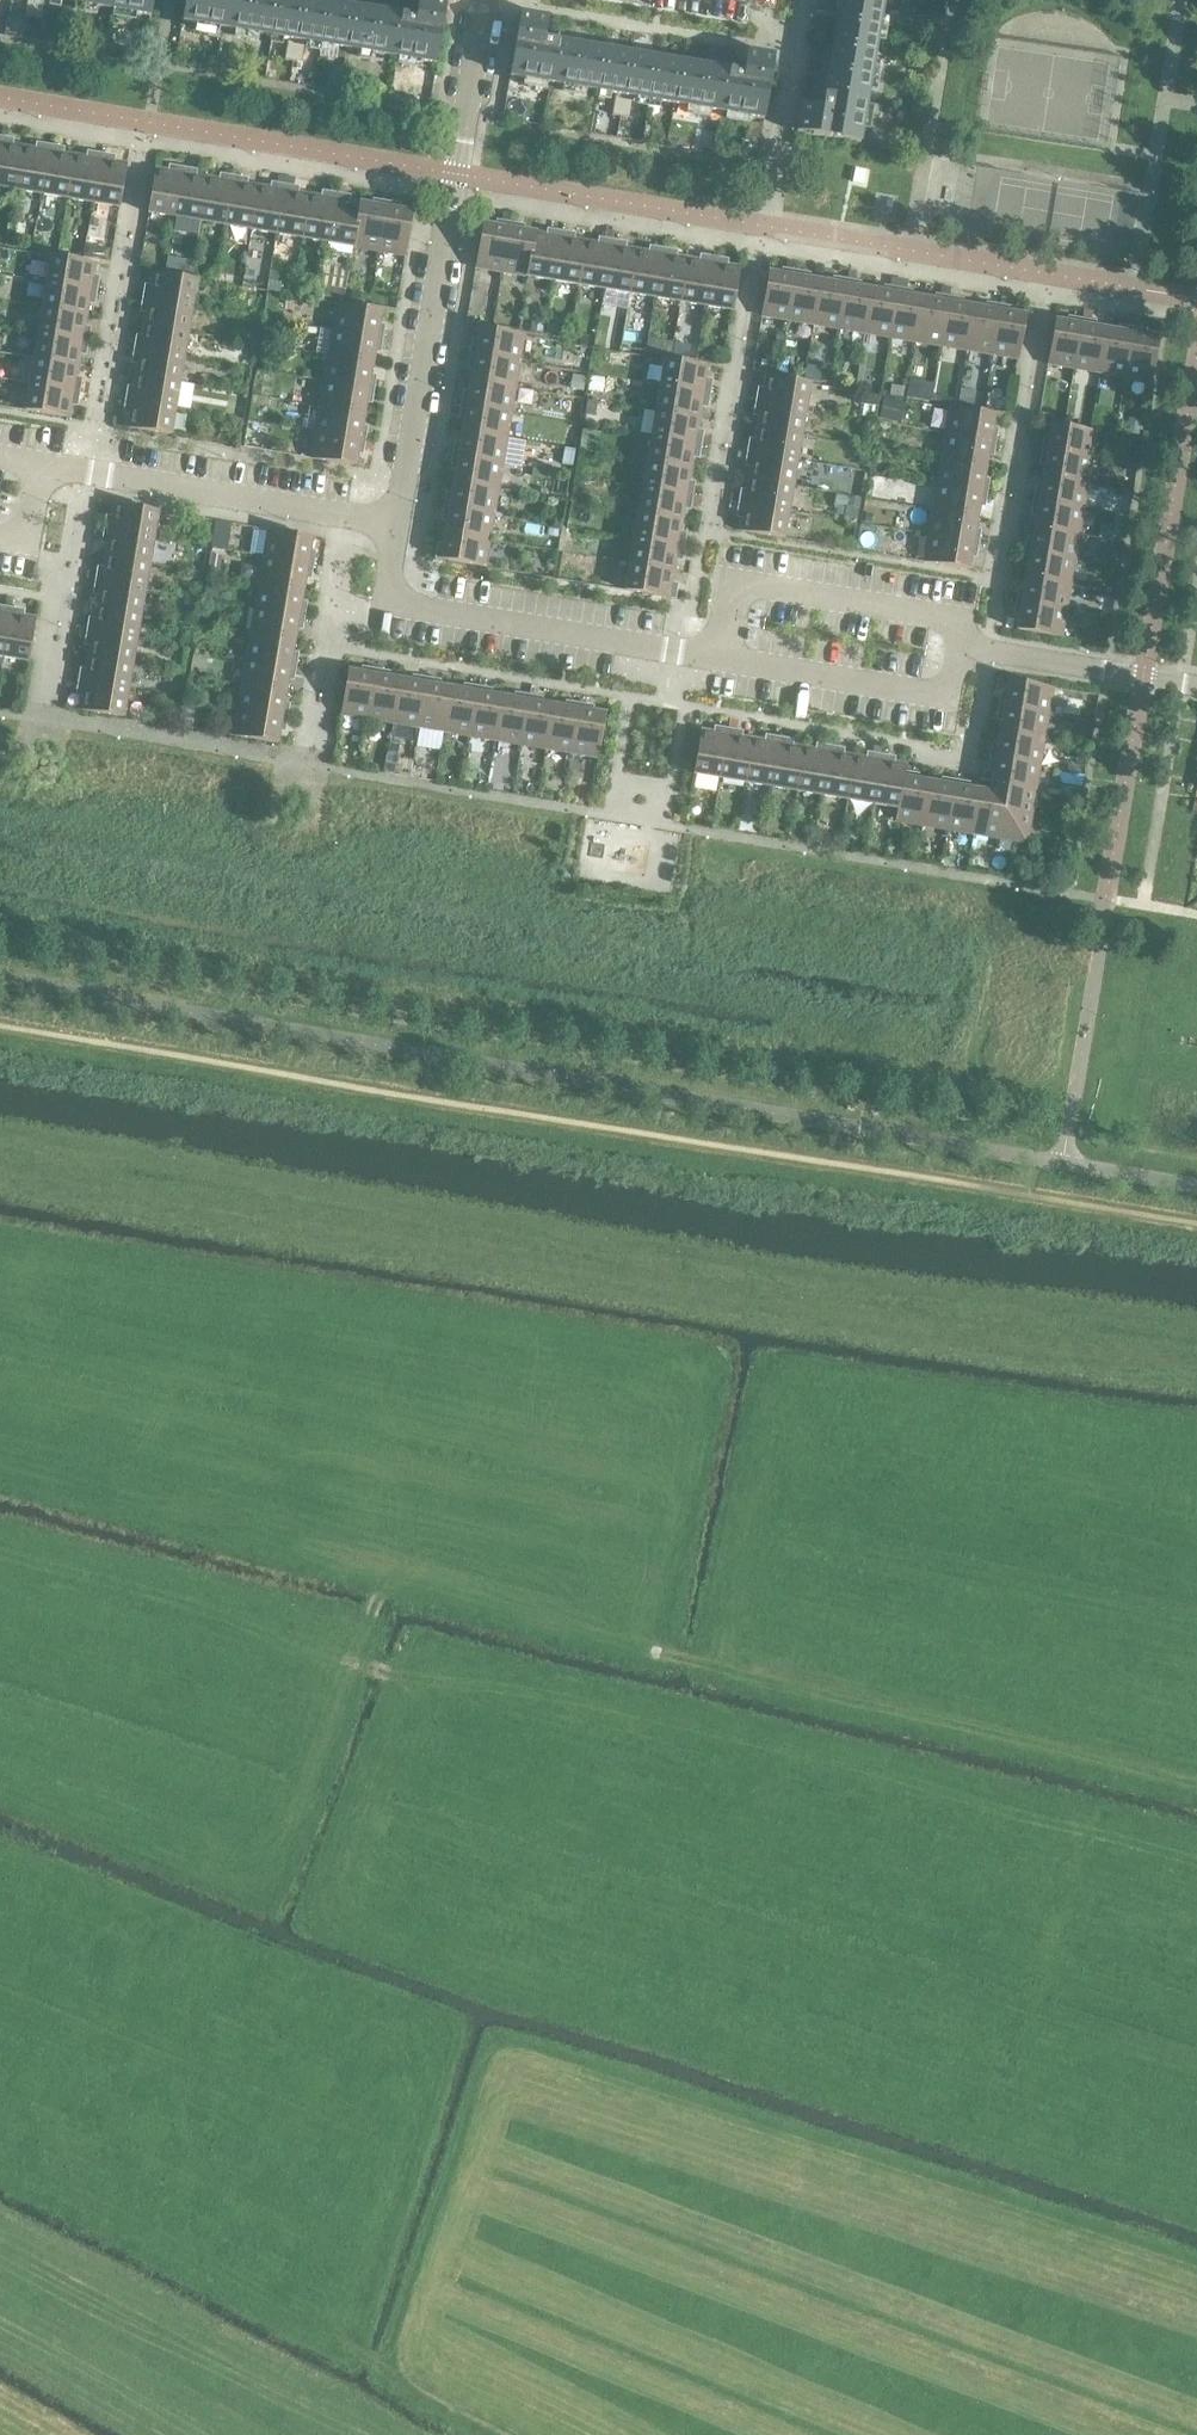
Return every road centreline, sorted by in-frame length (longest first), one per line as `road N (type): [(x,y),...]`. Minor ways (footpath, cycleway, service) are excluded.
road 1 (residential): [(393,527),(485,0)]
road 2 (residential): [(688,652),(383,600),(393,527)]
road 3 (residential): [(393,527),(42,463)]
road 4 (residential): [(688,652),(703,579),(980,623)]
road 5 (residential): [(688,652),(966,702),(975,647)]
road 6 (residential): [(1196,687),(975,647)]

